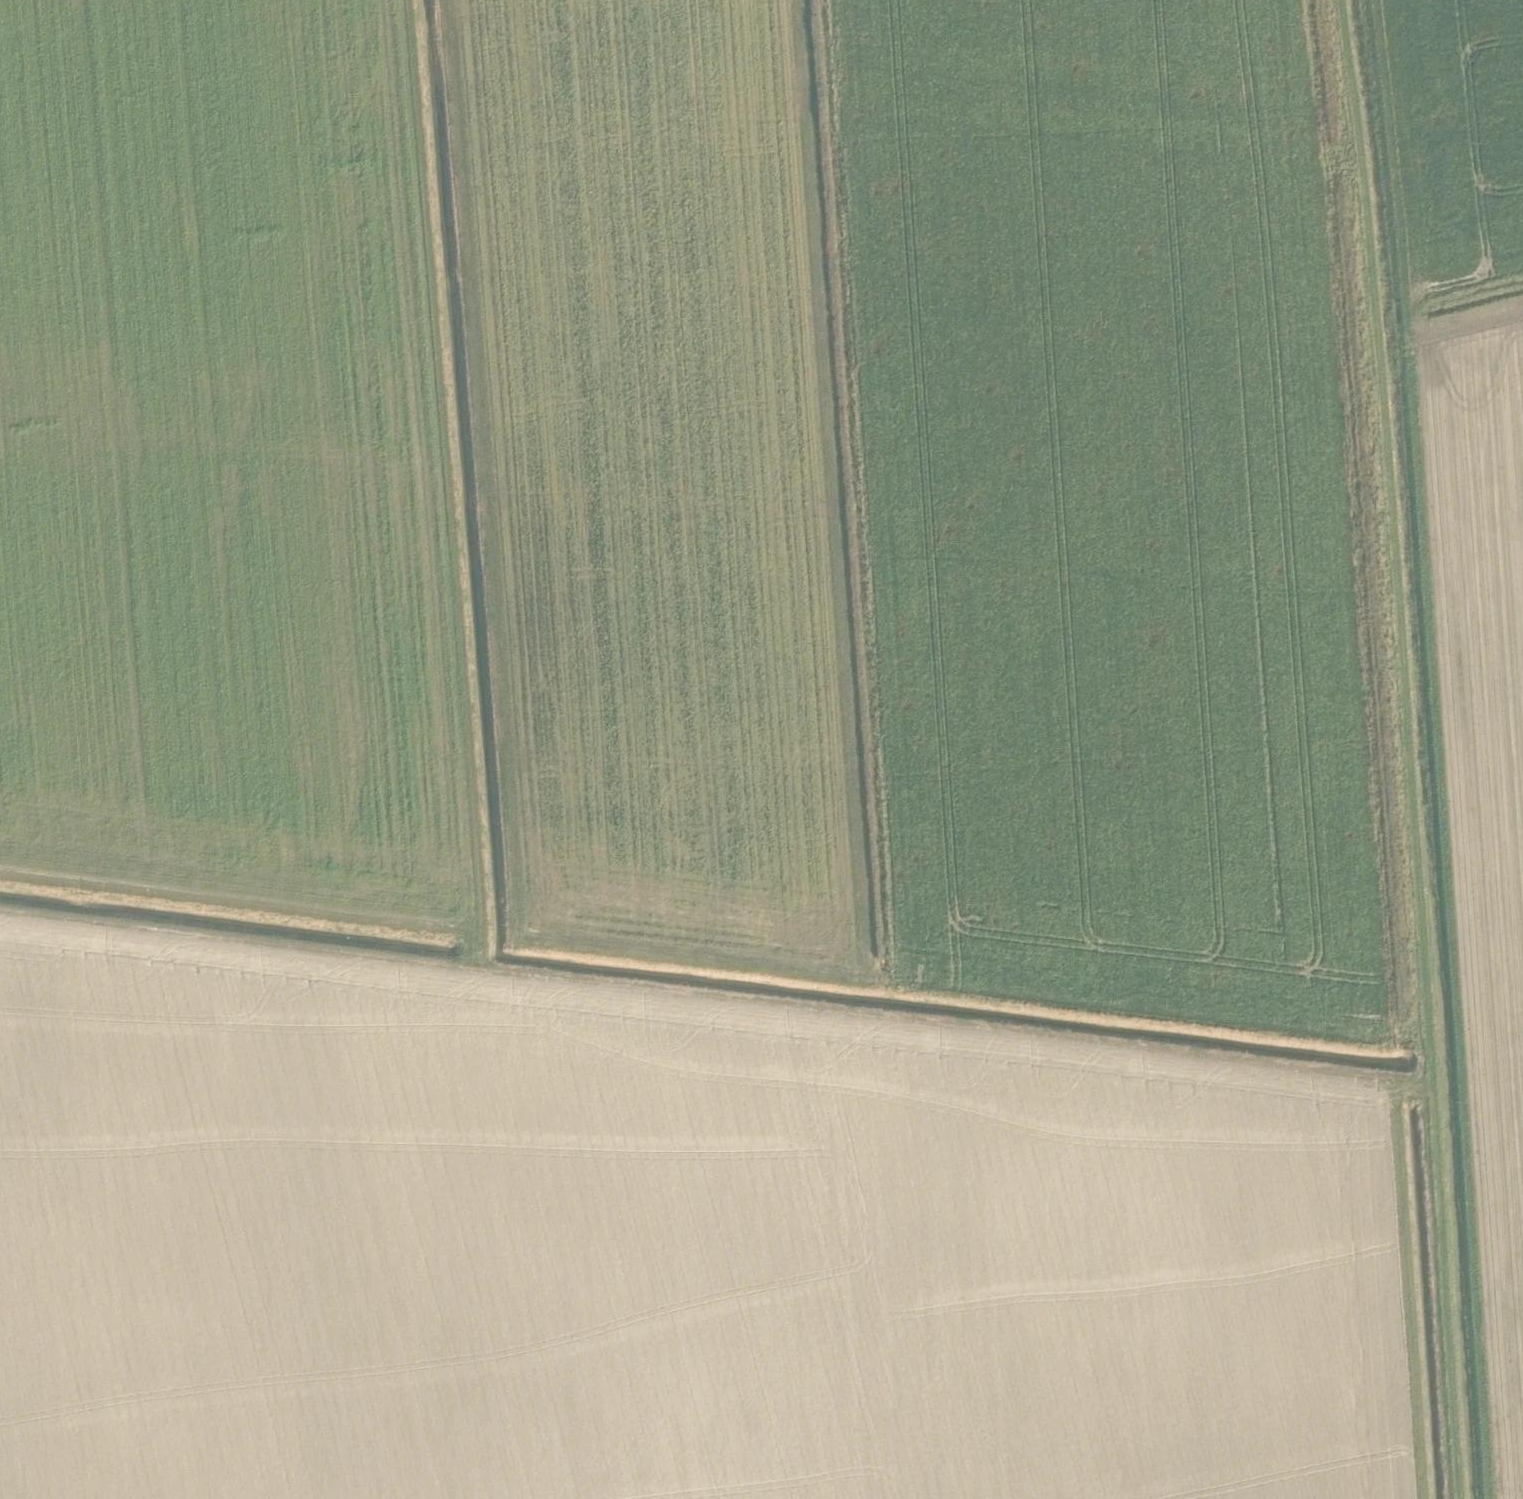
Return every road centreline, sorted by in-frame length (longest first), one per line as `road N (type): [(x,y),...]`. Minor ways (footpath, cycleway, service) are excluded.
road 1 (track): [(1448,1498),(1337,0)]

